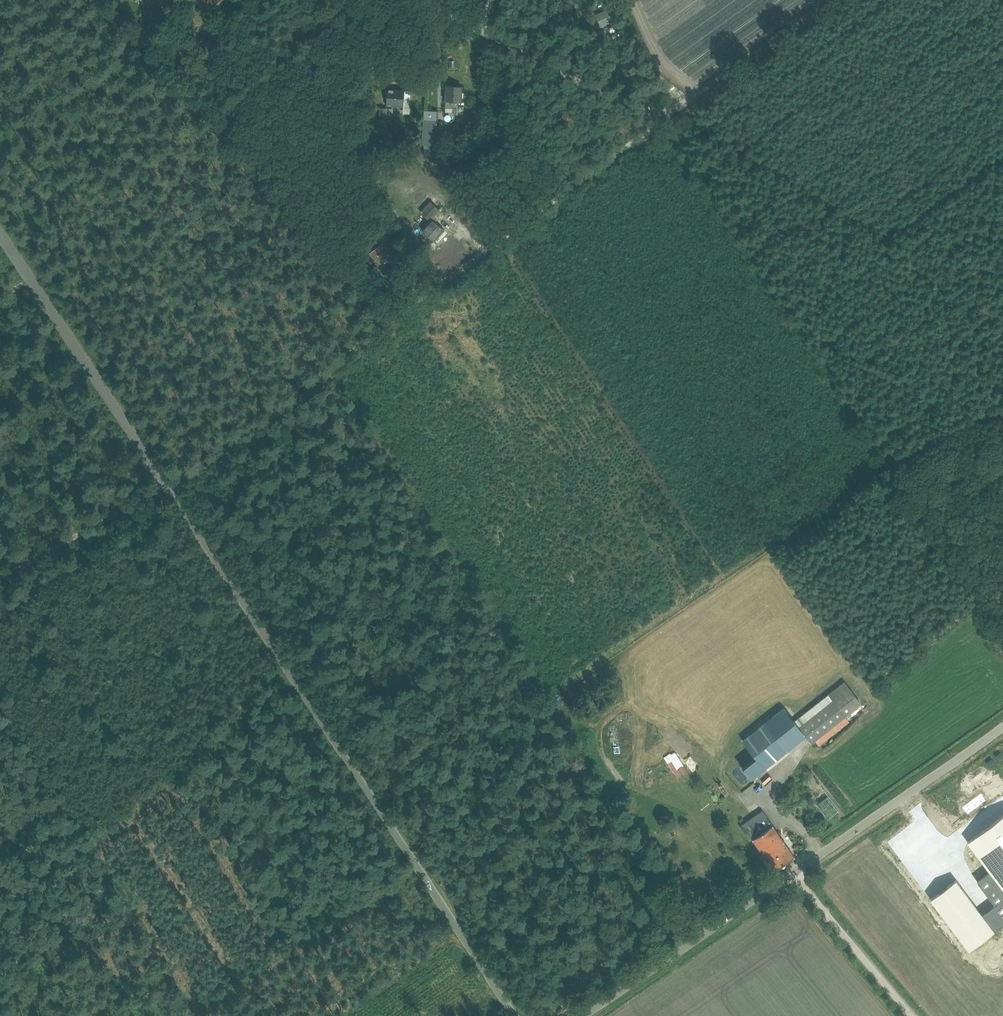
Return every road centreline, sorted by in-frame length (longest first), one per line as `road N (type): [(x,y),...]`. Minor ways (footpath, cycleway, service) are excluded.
road 1 (unclassified): [(515,1015),(0,234)]
road 2 (track): [(389,323),(831,0)]
road 3 (unclassified): [(666,119),(413,0)]
road 4 (unclassified): [(1002,728),(793,875)]
road 5 (unclassified): [(793,875),(585,1015)]
road 6 (unclassified): [(909,1015),(793,875)]

